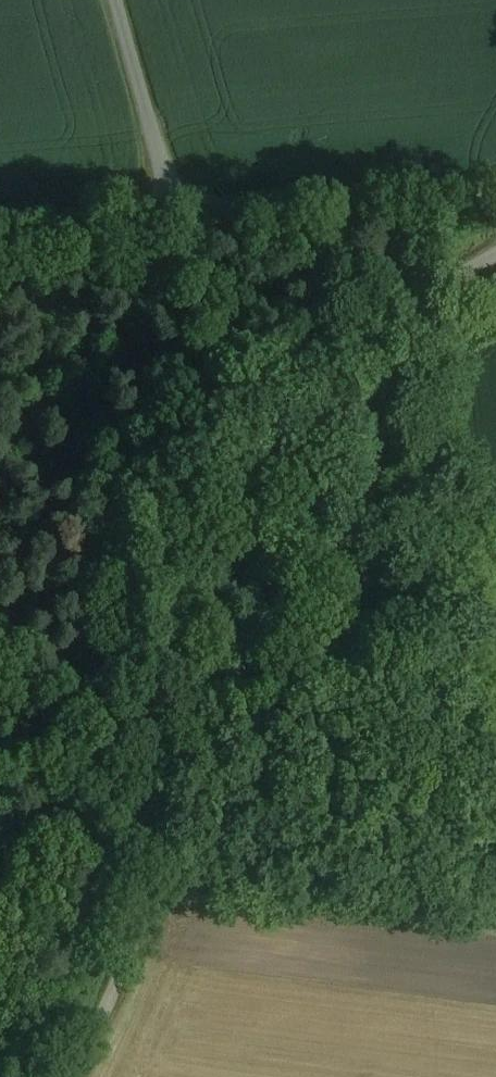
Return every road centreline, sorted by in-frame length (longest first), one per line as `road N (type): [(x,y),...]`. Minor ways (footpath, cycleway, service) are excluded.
road 1 (unclassified): [(495,248),(160,456),(132,490),(117,527),(119,588),(151,813),(148,889),(72,1076)]
road 2 (unclassified): [(495,189),(0,228)]
road 3 (track): [(495,935),(148,889)]
road 4 (track): [(0,654),(151,813)]

